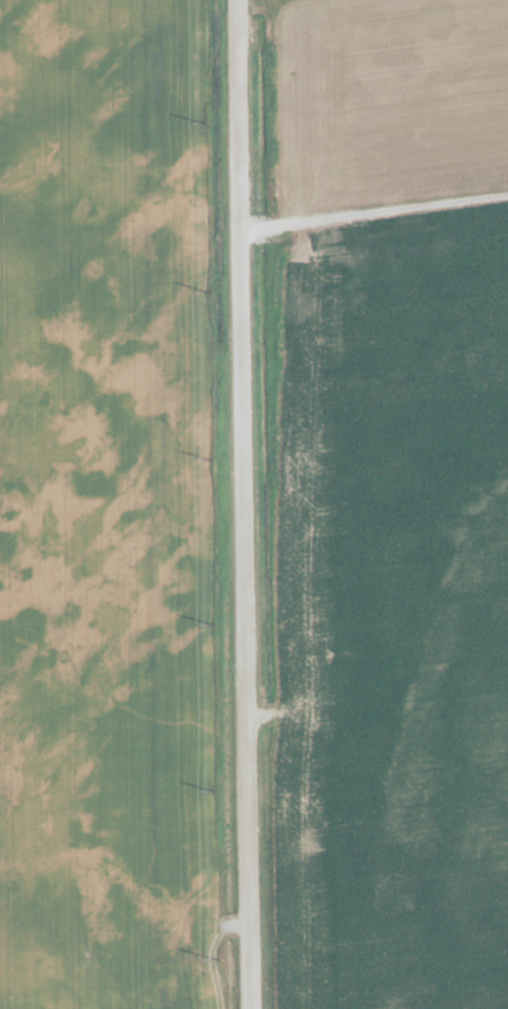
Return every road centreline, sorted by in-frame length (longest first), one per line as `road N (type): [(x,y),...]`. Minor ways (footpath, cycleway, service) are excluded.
road 1 (residential): [(251,1008),(240,0)]

